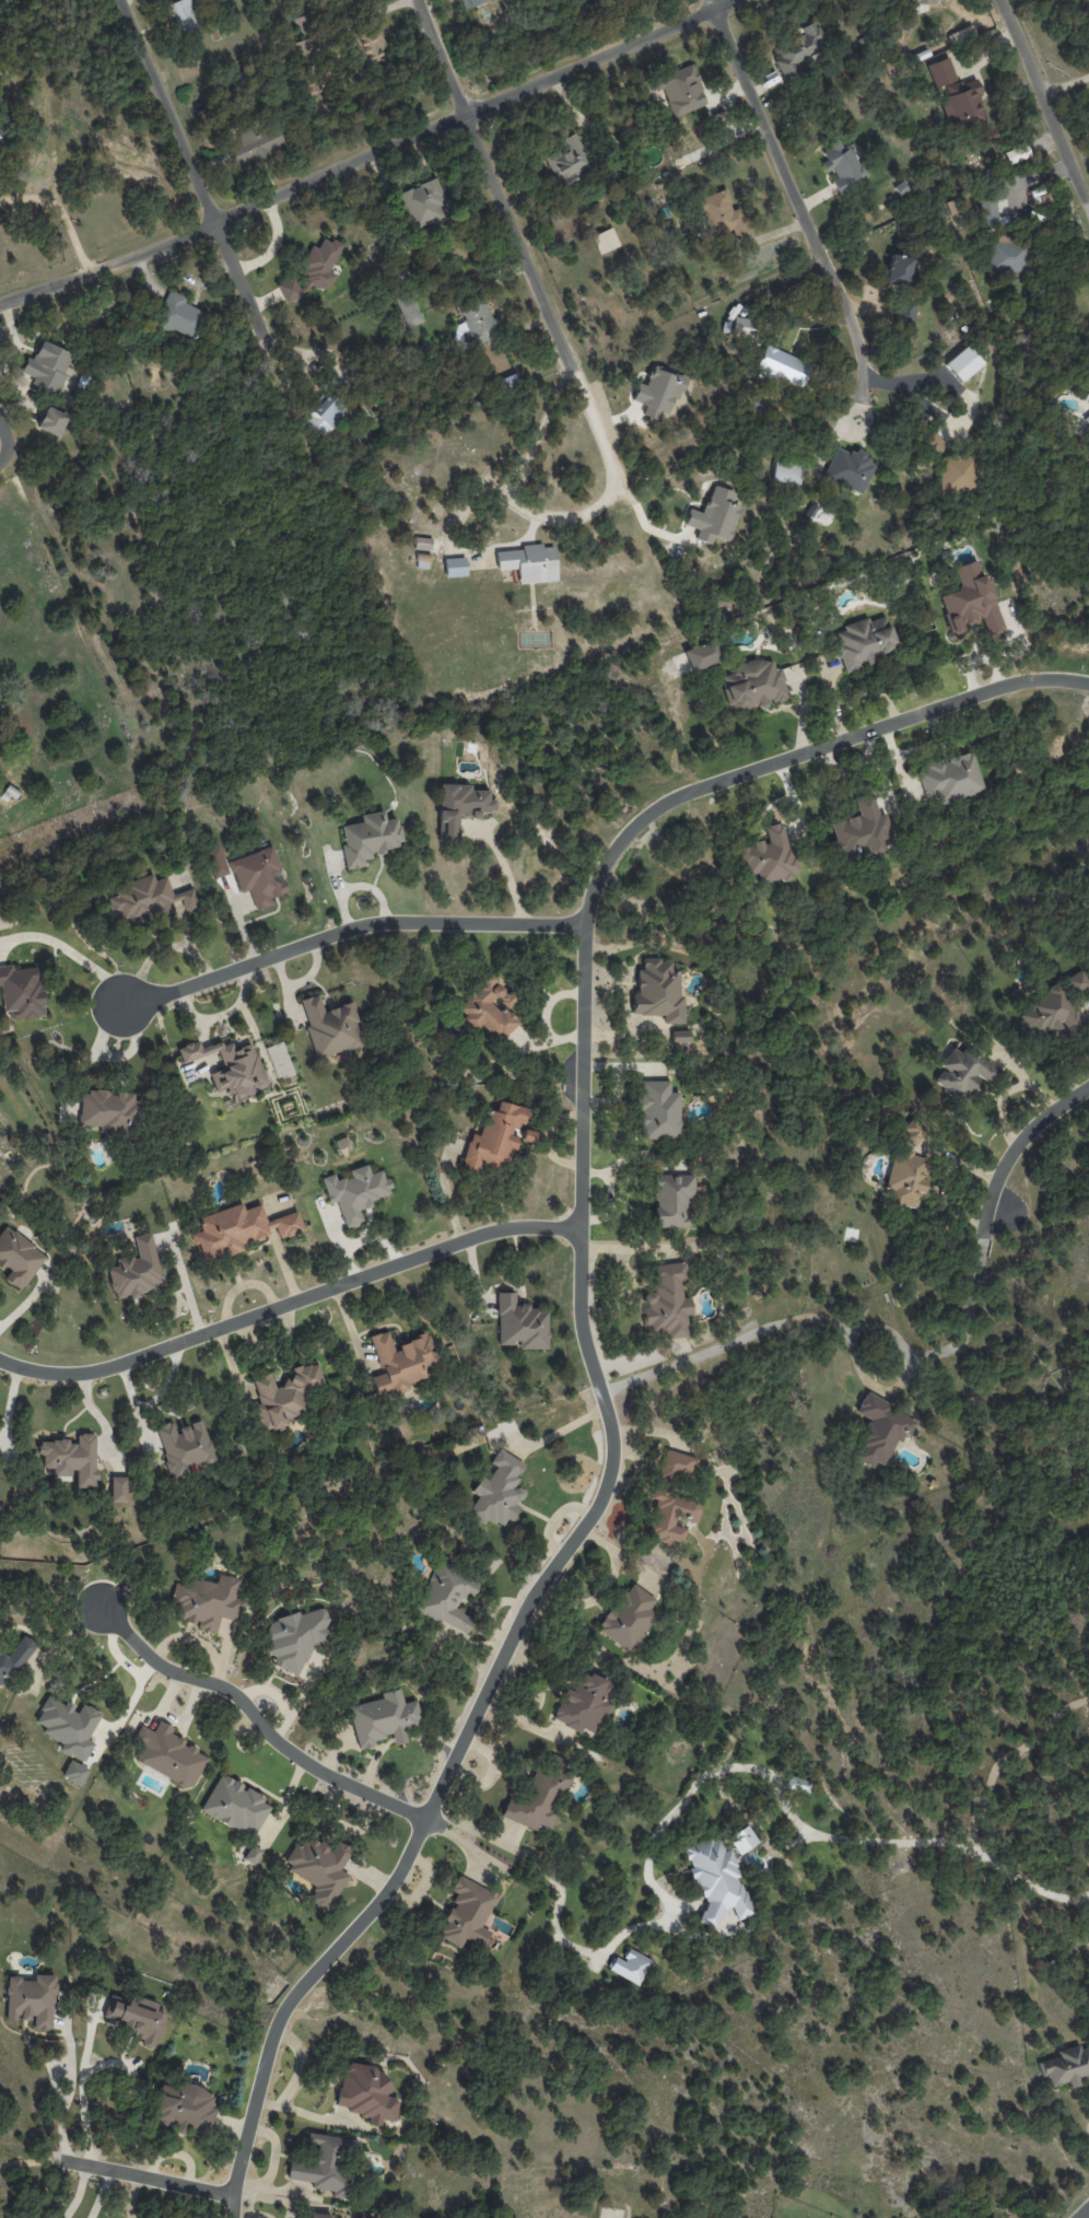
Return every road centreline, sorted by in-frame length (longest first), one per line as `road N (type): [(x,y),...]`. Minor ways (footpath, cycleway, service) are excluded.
road 1 (residential): [(1088,683),(1028,680),(709,784),(668,799),(604,862),(587,923),(582,1309),(586,1353),(611,1422),(608,1475),(596,1508),(523,1613),(393,1884),(283,2009),(242,2146),(232,2217)]
road 2 (residential): [(0,304),(204,230),(729,0)]
road 3 (residential): [(582,1229),(505,1227),(89,1375),(0,1359)]
road 4 (residential): [(587,923),(371,925),(119,1005)]
road 5 (residential): [(420,0),(582,389)]
road 6 (residential): [(95,1607),(154,1662),(229,1691),(293,1756),(425,1819)]
road 7 (residential): [(711,0),(859,360)]
road 8 (residential): [(120,0),(265,343)]
road 9 (residential): [(1001,0),(1088,211)]
road 10 (residential): [(232,2192),(55,2159)]
road 11 (residential): [(996,1214),(998,1182),(1018,1143),(1088,1085)]

